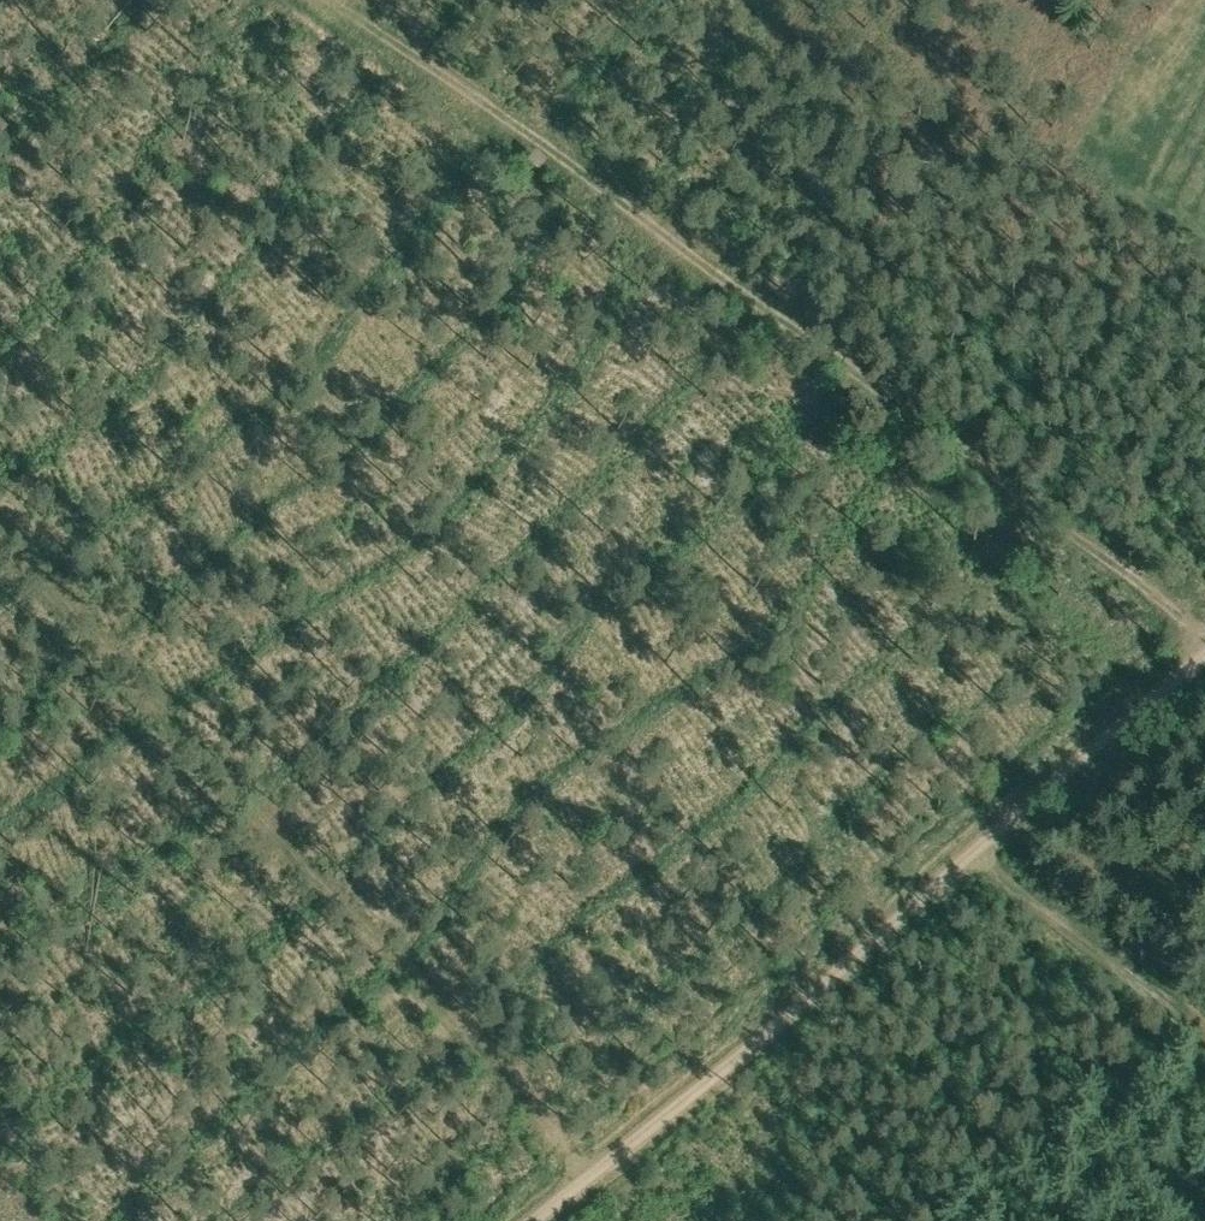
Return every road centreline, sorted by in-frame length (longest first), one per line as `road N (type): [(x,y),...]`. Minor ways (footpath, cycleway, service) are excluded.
road 1 (track): [(1204,657),(538,1220)]
road 2 (track): [(975,856),(1204,1035)]

